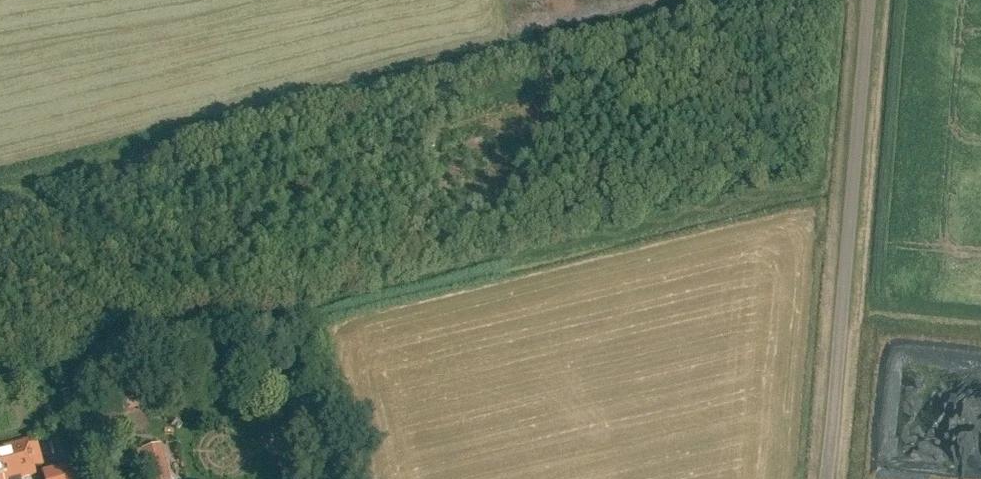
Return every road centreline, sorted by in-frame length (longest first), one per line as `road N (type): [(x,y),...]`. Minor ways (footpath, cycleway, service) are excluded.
road 1 (unclassified): [(823,478),(870,0)]

